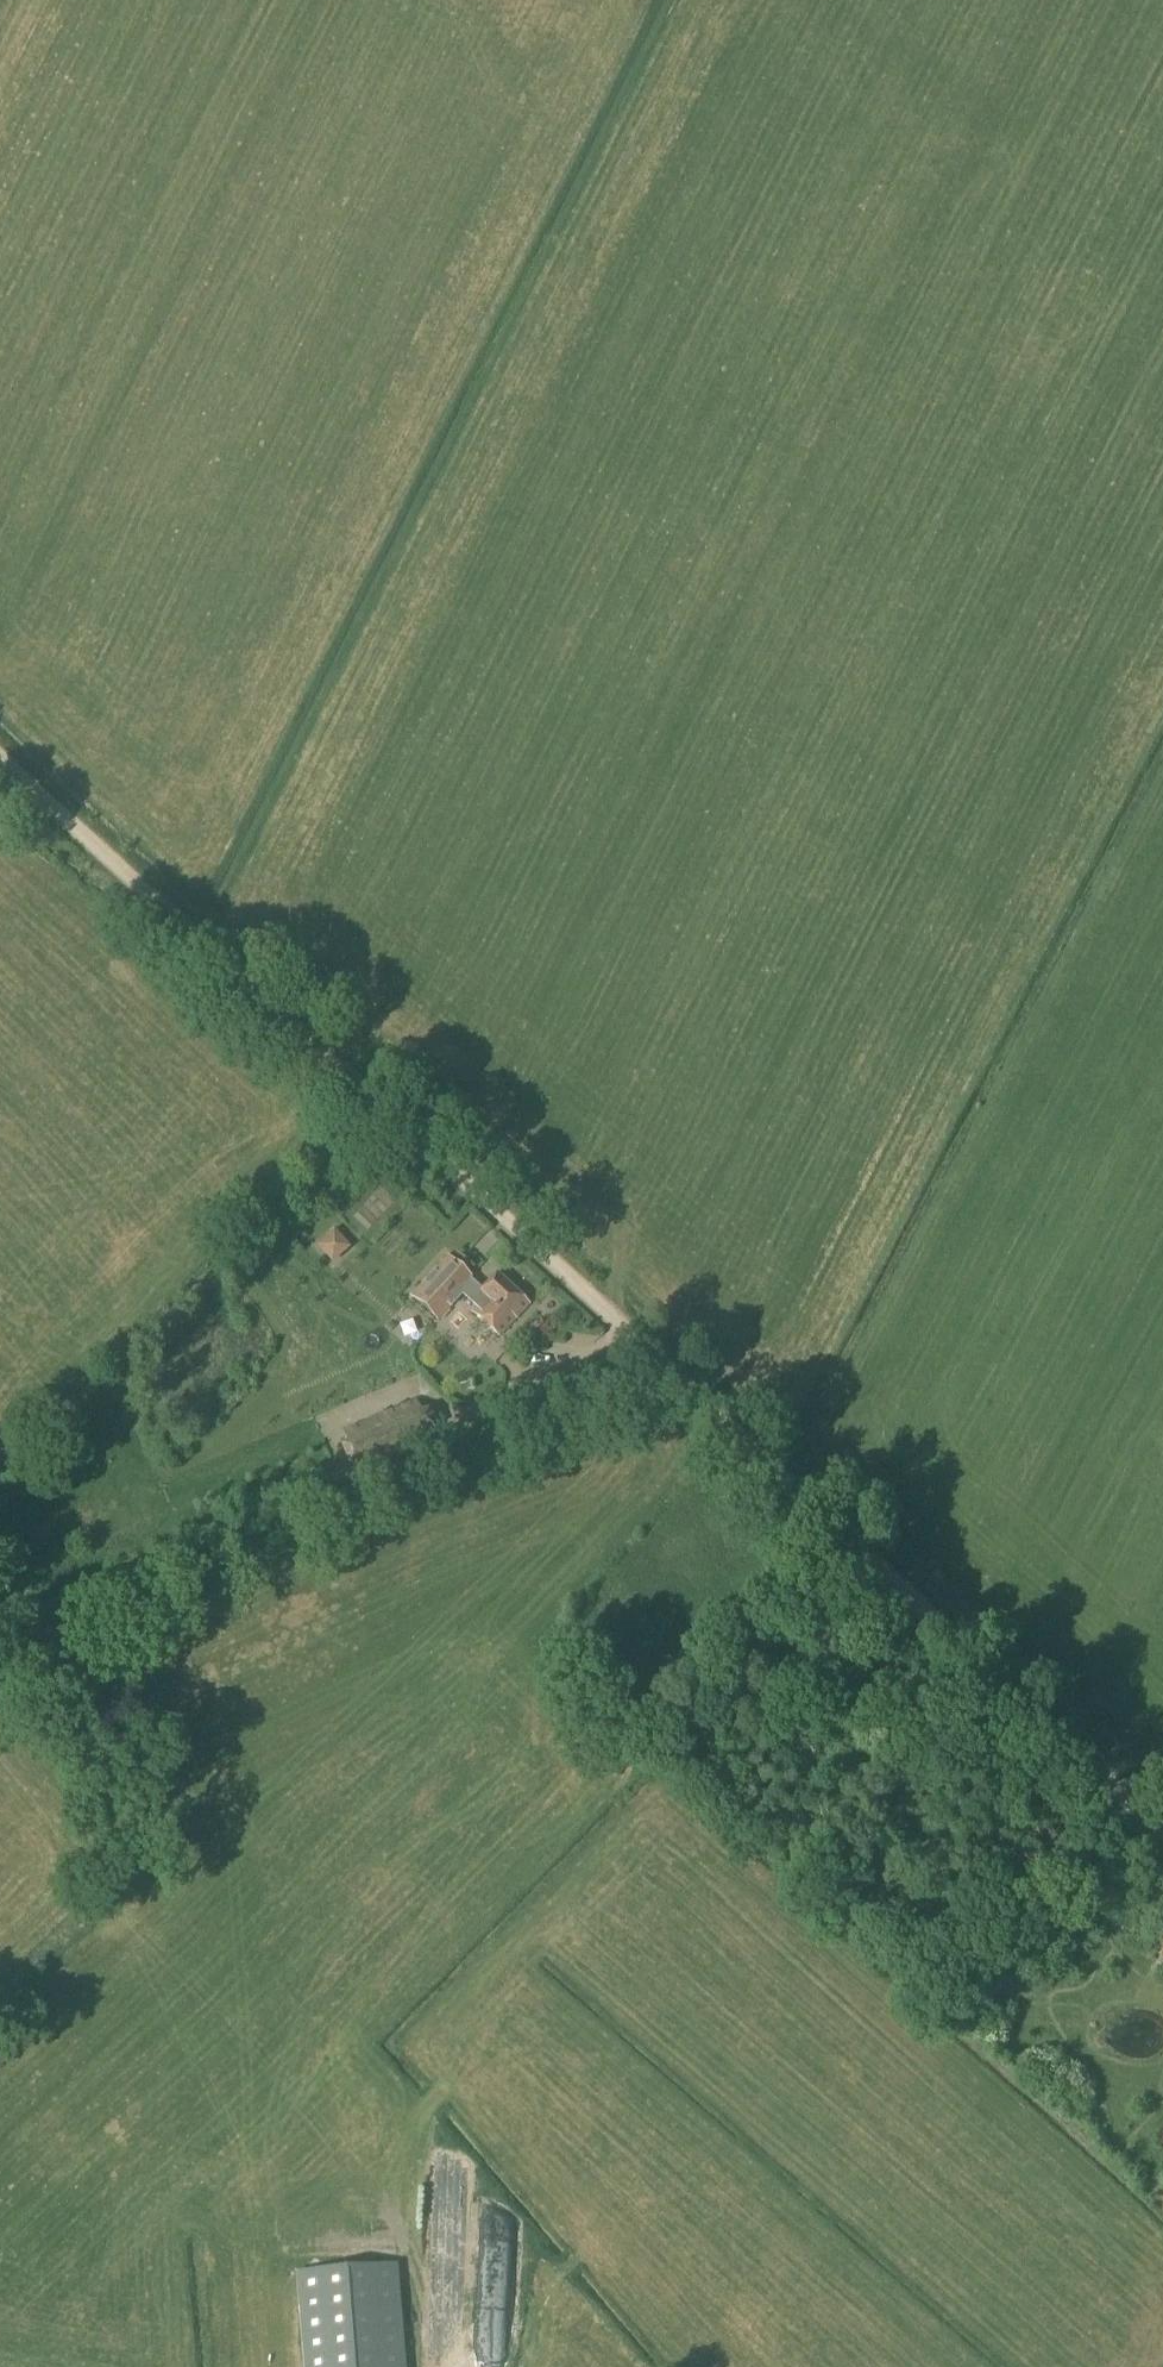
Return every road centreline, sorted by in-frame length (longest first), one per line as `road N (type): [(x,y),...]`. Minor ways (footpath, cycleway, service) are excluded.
road 1 (track): [(1162,1828),(0,762)]

